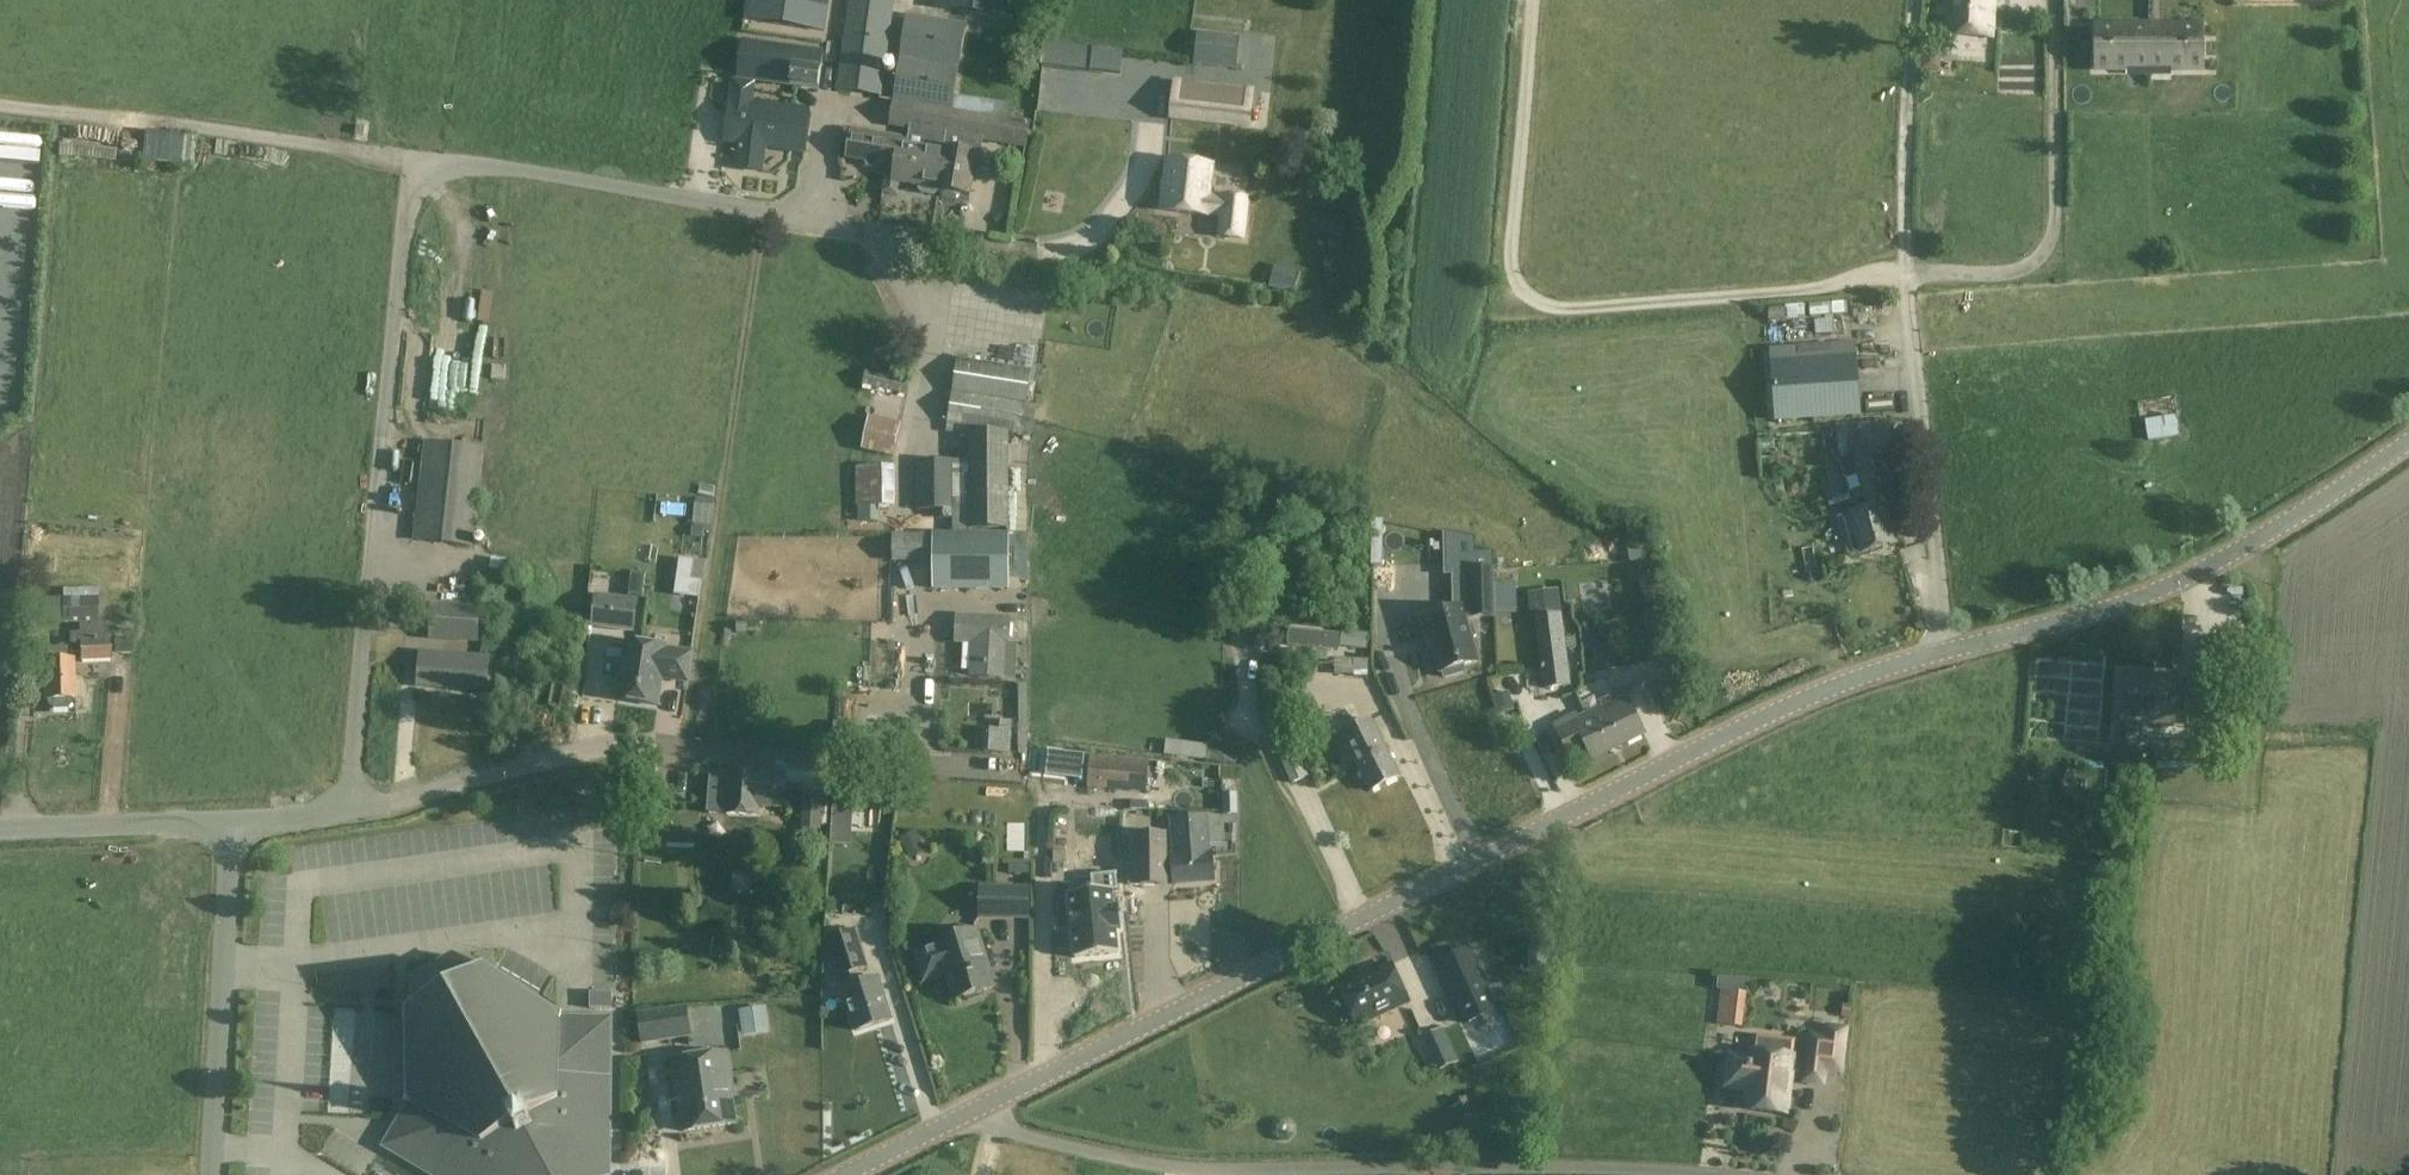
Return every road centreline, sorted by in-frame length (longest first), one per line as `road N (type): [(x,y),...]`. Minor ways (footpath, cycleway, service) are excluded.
road 1 (unclassified): [(347,810),(412,163),(522,172),(993,256)]
road 2 (track): [(2054,0),(2056,209),(2053,236),(2026,269),(1564,312),(1535,303),(1512,273),(1536,0)]
road 3 (tertiary): [(971,1109),(1825,692),(1941,651)]
road 4 (unclassified): [(1725,1174),(1612,1167),(1184,1168),(1053,1144),(971,1109)]
road 5 (unclassified): [(1941,651),(1906,336),(1915,0)]
road 6 (tertiary): [(1941,651),(2132,600),(2230,555),(2408,445)]
road 7 (track): [(412,163),(0,105)]
road 8 (unclassified): [(236,821),(213,1174)]
road 9 (unclassified): [(347,810),(581,750),(654,743)]
road 10 (unclassified): [(0,829),(236,821)]
road 11 (tertiary): [(838,1174),(971,1109)]

